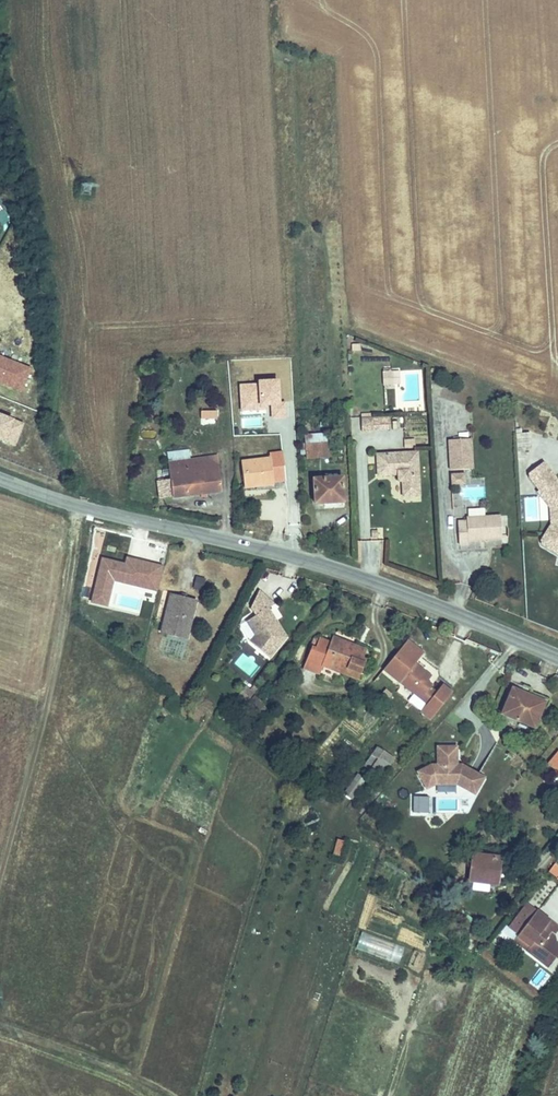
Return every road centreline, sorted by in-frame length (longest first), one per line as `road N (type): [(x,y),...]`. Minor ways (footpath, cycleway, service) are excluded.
road 1 (tertiary): [(0,478),(78,506),(330,566),(557,657)]
road 2 (track): [(0,873),(57,654),(78,506)]
road 3 (track): [(166,1095),(0,1027)]

